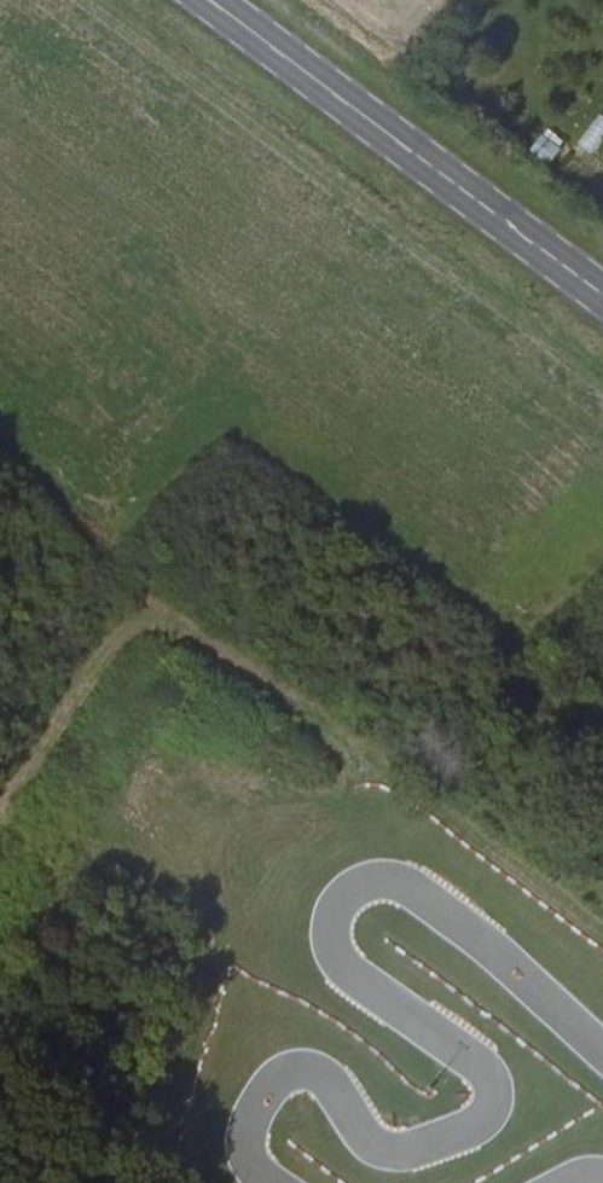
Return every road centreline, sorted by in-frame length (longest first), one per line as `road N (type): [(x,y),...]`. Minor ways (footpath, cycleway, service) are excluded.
road 1 (primary): [(602,299),(206,0)]

